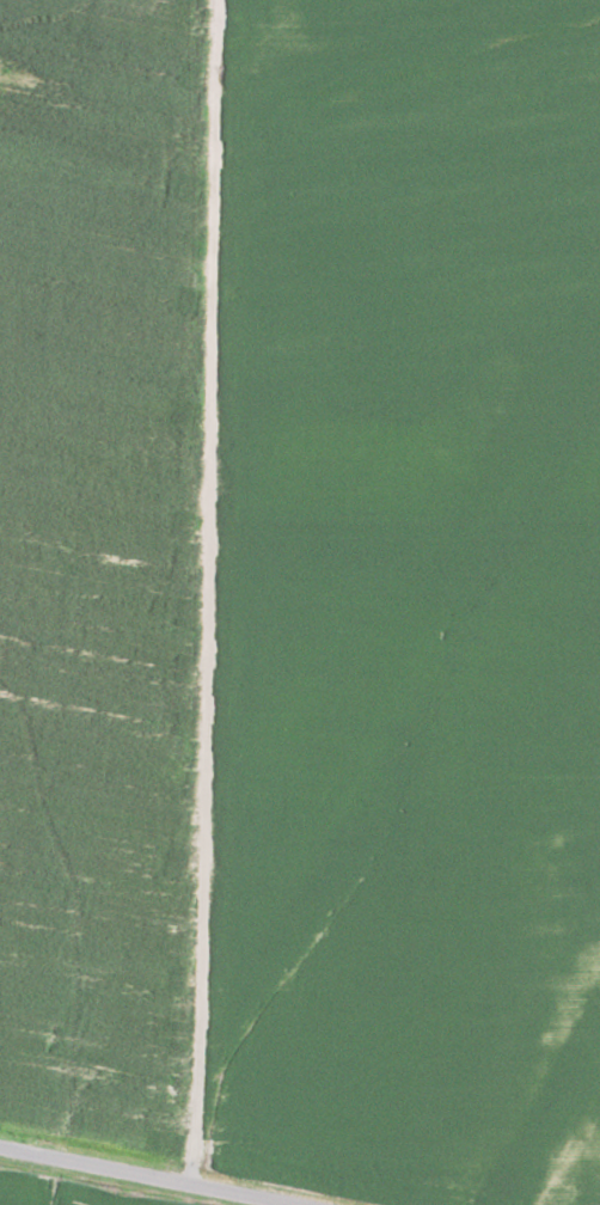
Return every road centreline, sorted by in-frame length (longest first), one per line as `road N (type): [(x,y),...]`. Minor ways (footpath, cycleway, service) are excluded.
road 1 (tertiary): [(0,1147),(297,1204)]

